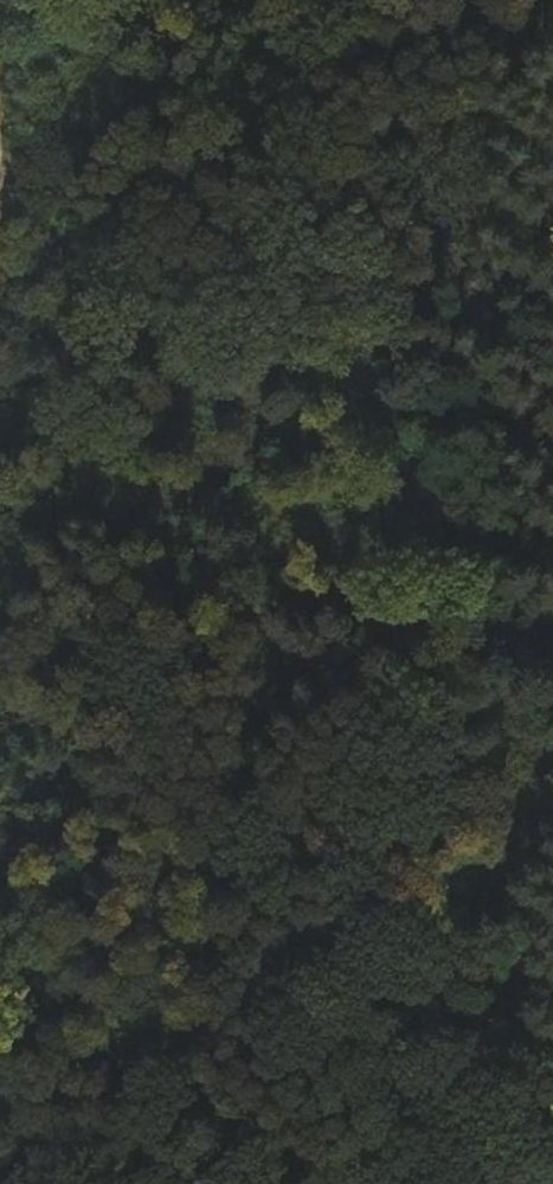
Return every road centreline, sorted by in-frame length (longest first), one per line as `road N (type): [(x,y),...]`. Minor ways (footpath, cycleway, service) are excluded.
road 1 (track): [(0,394),(34,0)]

